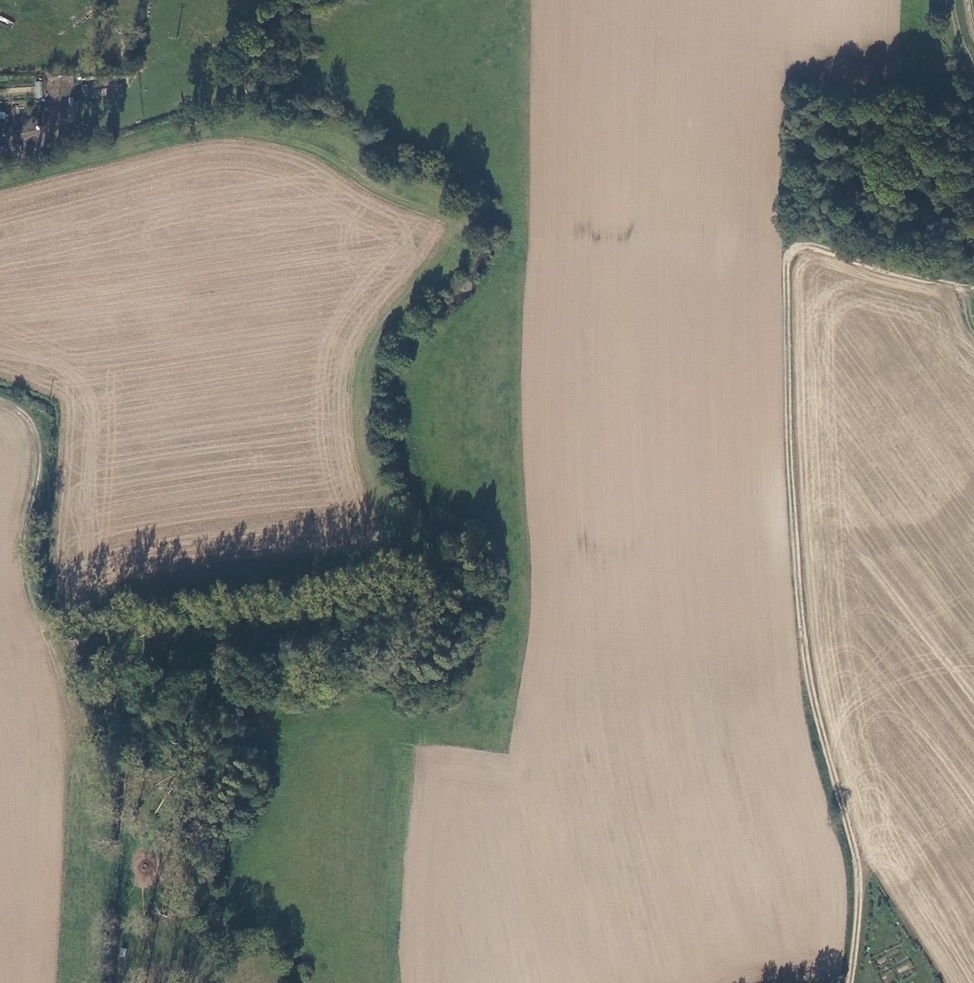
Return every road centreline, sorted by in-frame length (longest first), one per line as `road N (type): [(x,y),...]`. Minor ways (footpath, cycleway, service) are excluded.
road 1 (track): [(973,287),(940,285),(809,244),(796,246),(785,264),(806,664),(860,883),(850,982)]
road 2 (track): [(29,508),(39,467),(30,418),(0,400)]

